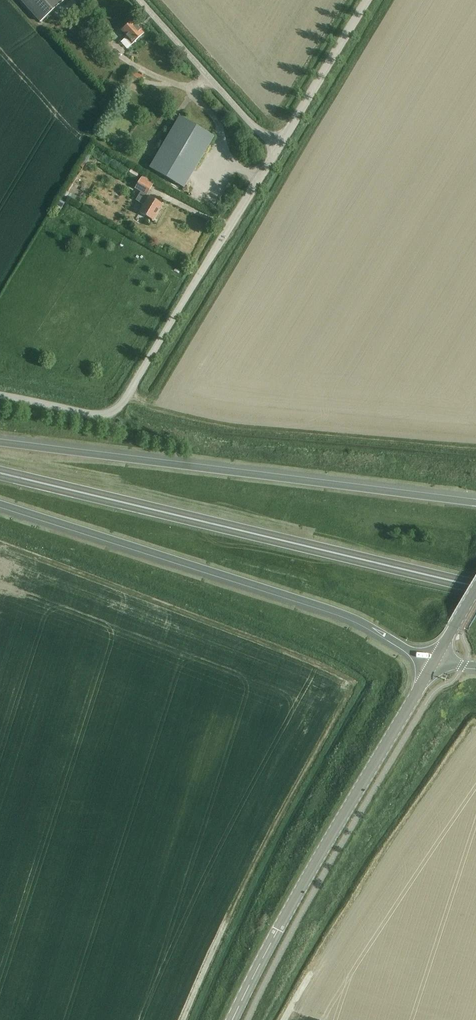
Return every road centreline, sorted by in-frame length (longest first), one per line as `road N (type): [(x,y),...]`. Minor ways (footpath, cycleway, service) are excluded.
road 1 (trunk): [(475,587),(0,473)]
road 2 (trunk): [(475,503),(0,444)]
road 3 (trunk): [(0,504),(343,615),(436,661)]
road 4 (unclassified): [(275,151),(114,411),(103,416),(0,396)]
road 5 (tertiary): [(232,1019),(436,661)]
road 6 (unclassified): [(275,151),(143,0)]
road 7 (unclassified): [(275,151),(369,0)]

